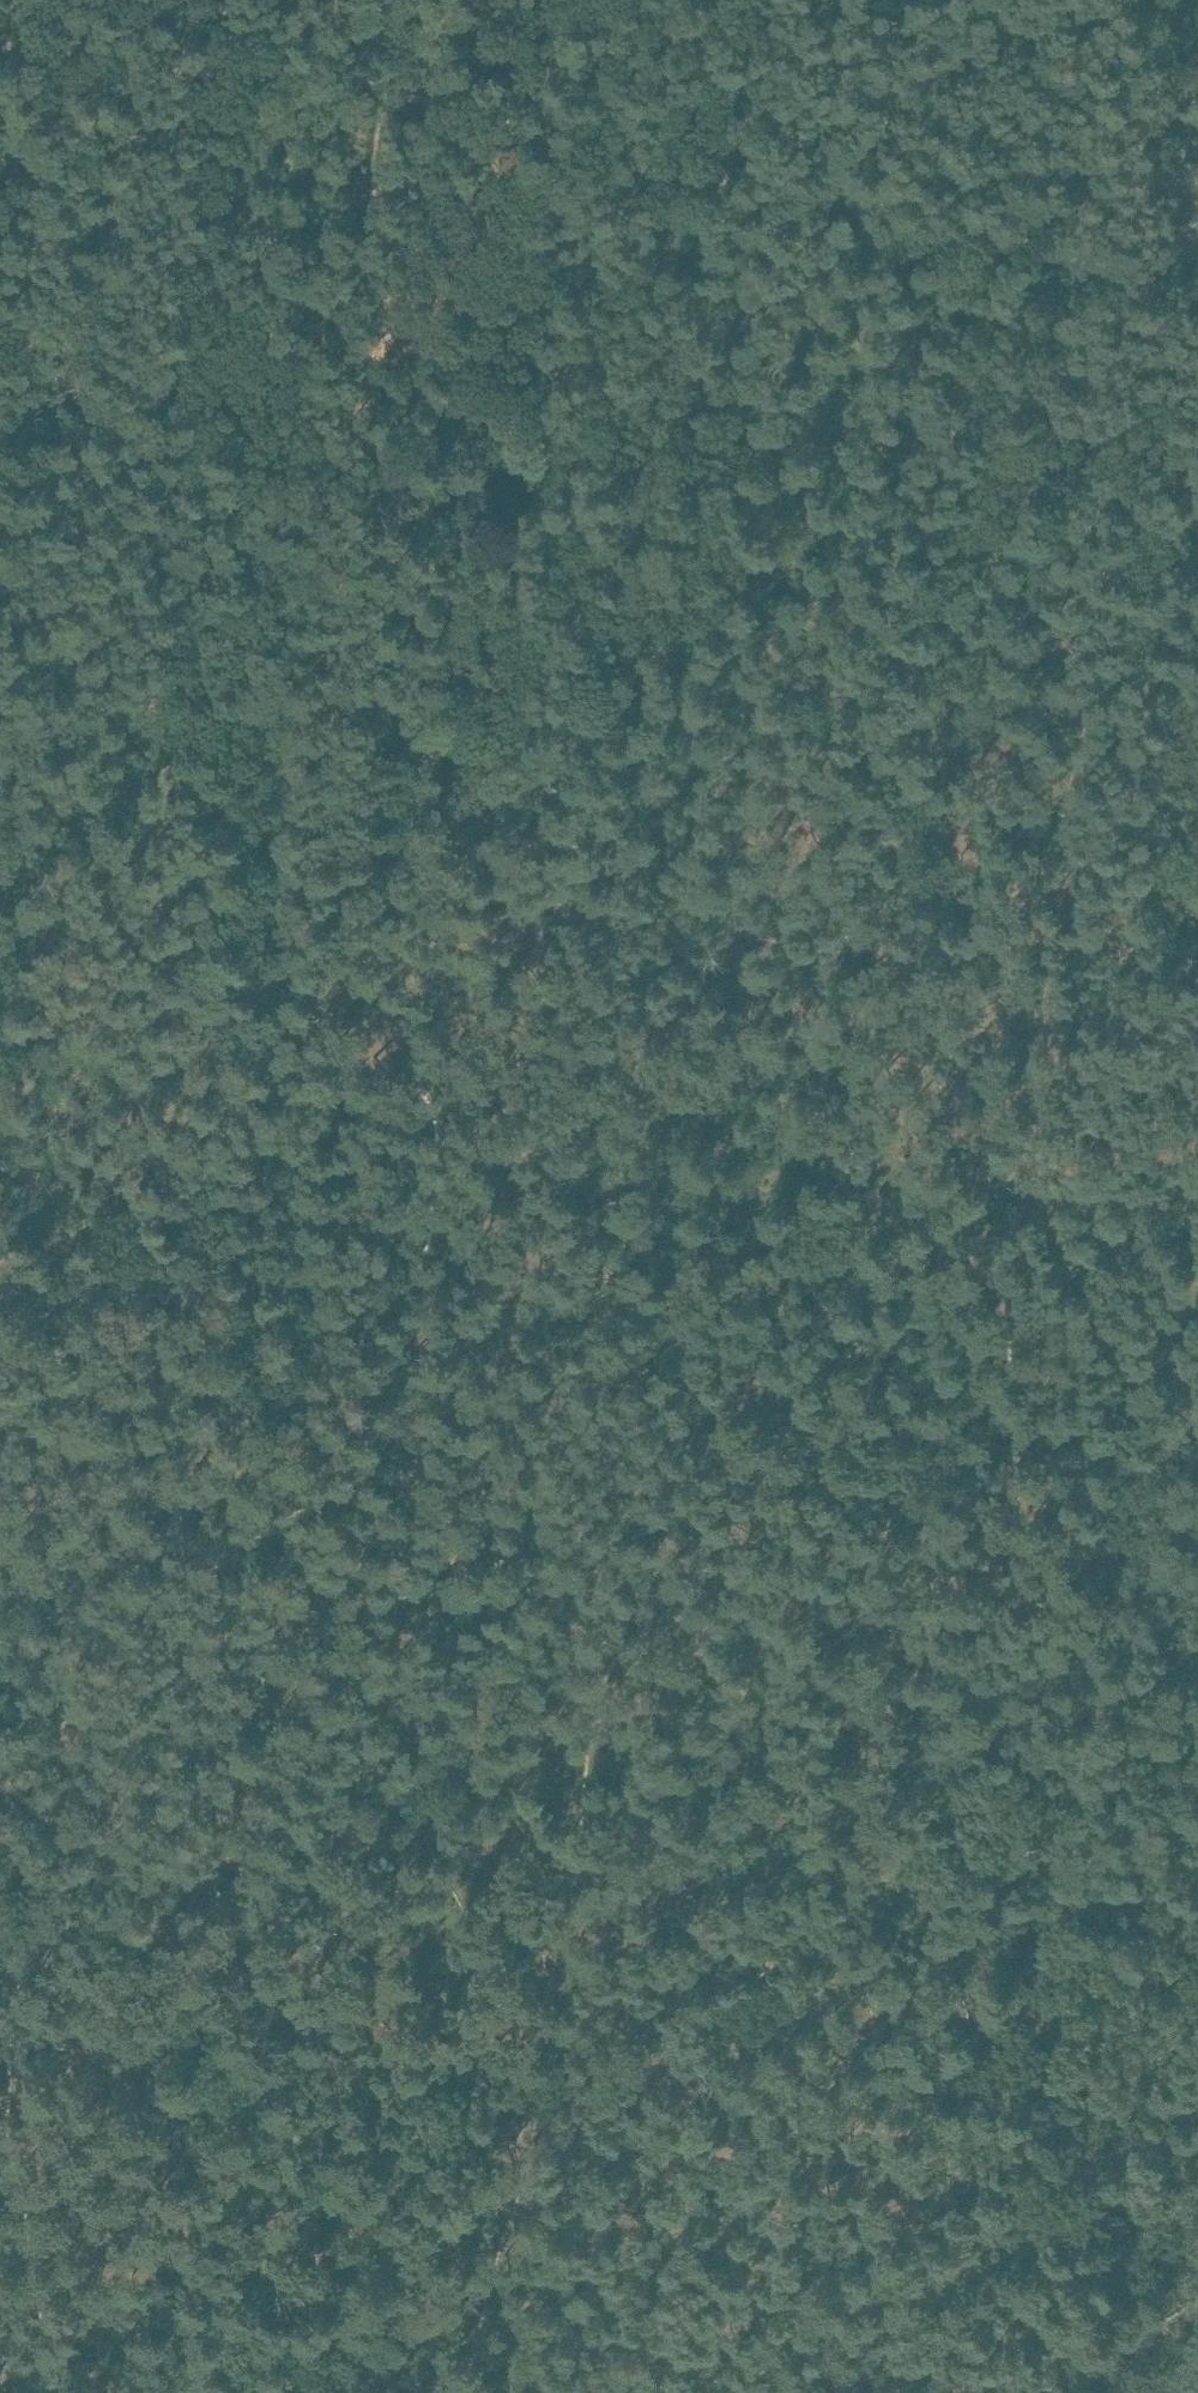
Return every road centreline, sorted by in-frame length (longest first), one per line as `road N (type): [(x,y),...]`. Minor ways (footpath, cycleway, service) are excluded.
road 1 (track): [(1197,290),(1057,249),(617,163),(136,16)]

